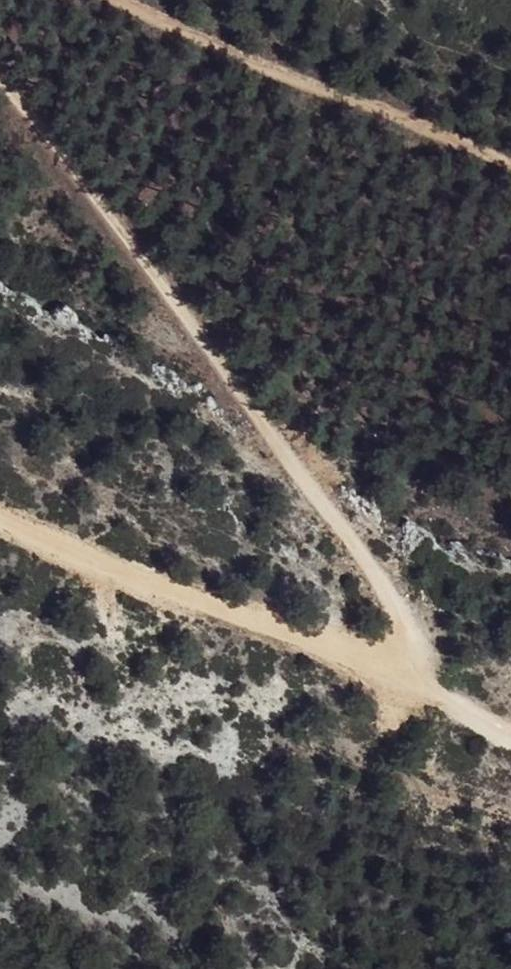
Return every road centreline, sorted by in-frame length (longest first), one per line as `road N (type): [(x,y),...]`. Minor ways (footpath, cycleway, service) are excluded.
road 1 (track): [(0,79),(78,168),(376,575),(409,645),(408,676)]
road 2 (track): [(408,676),(0,513)]
road 3 (track): [(510,153),(136,0)]

